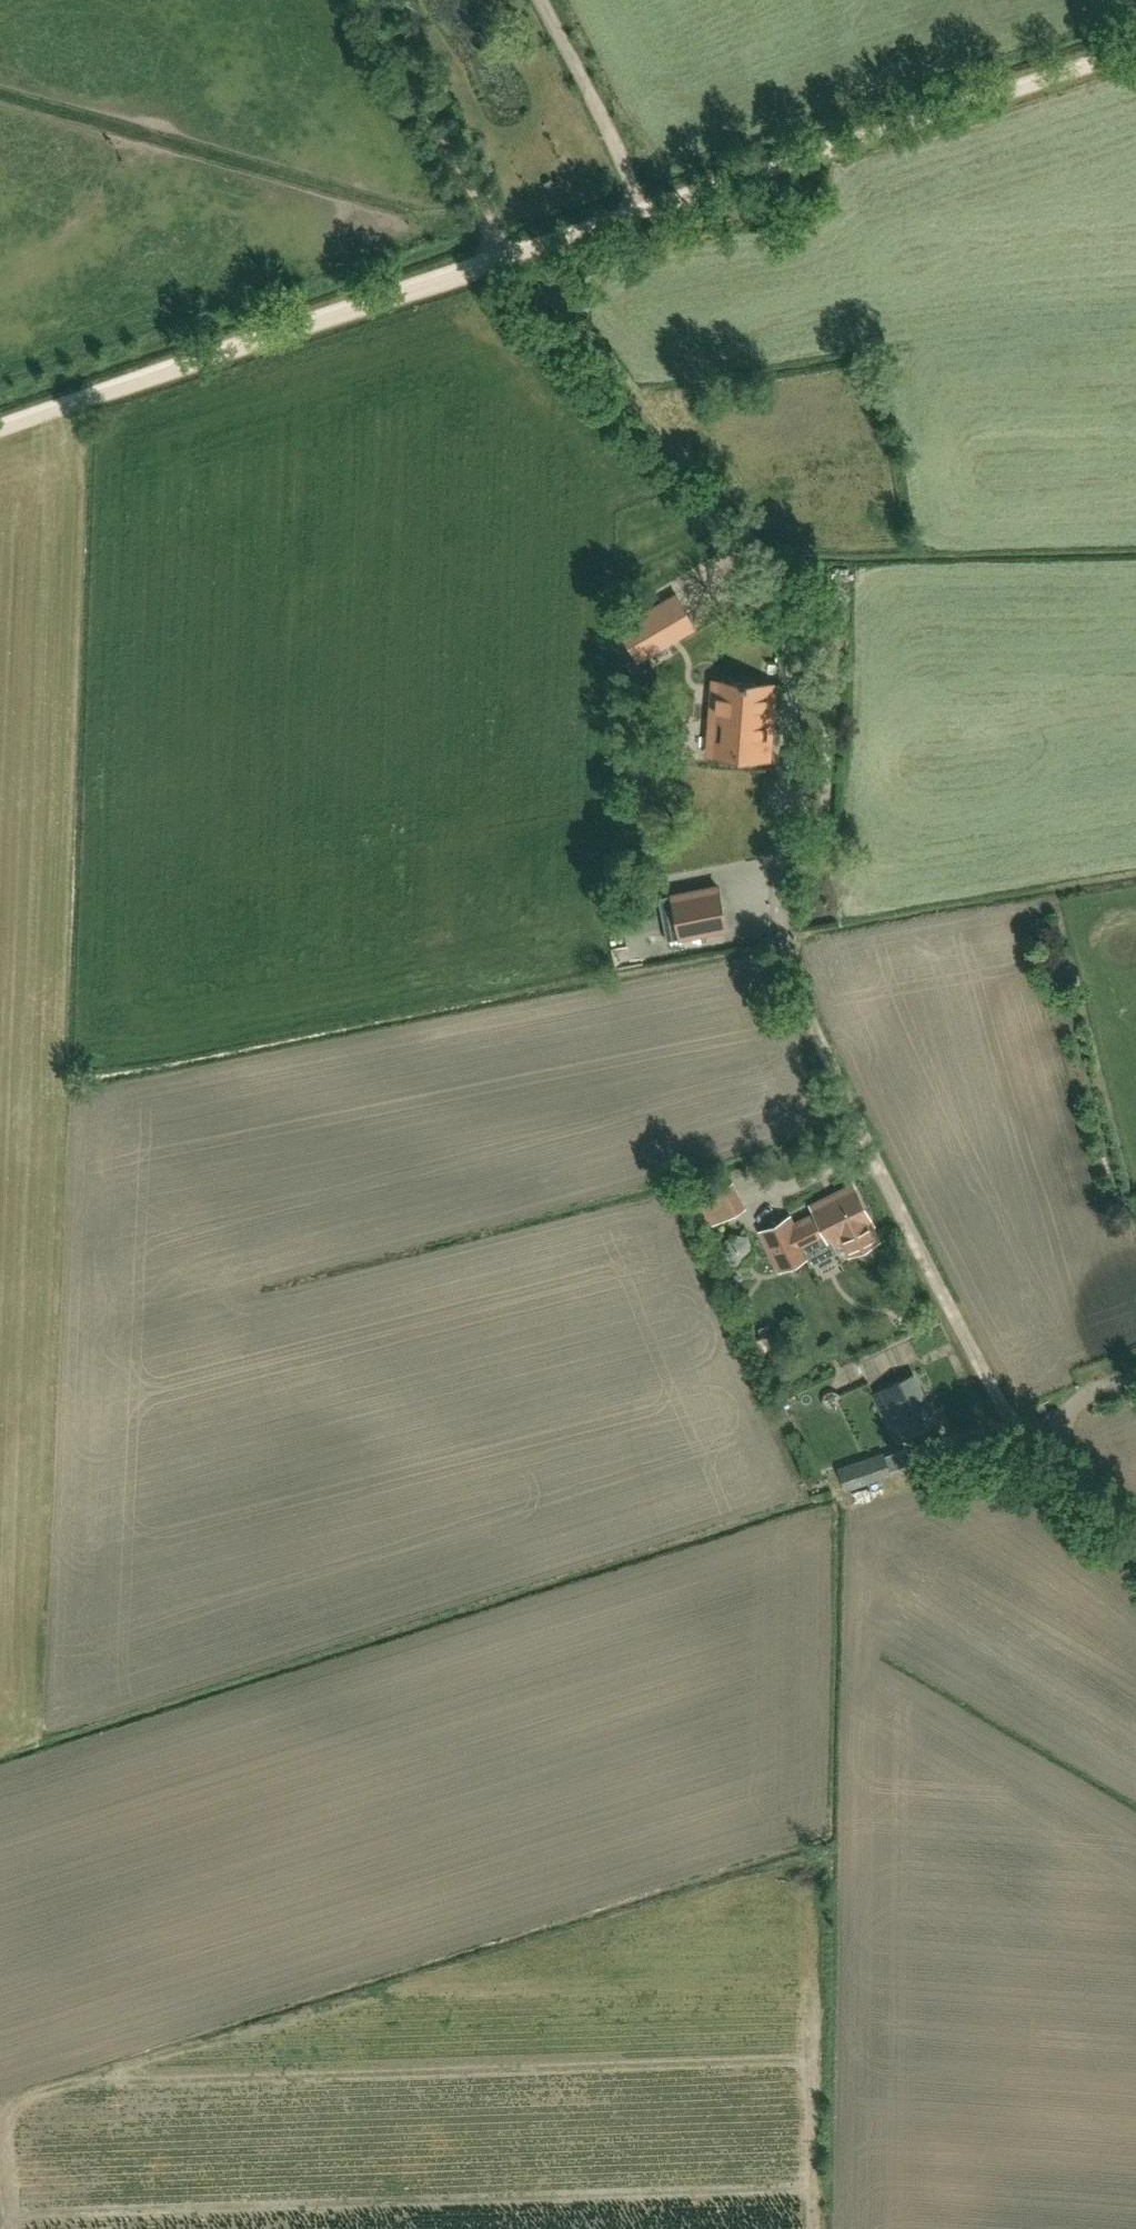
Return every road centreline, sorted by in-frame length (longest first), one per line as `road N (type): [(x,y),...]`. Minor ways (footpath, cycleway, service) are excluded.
road 1 (track): [(1135,53),(0,432)]

